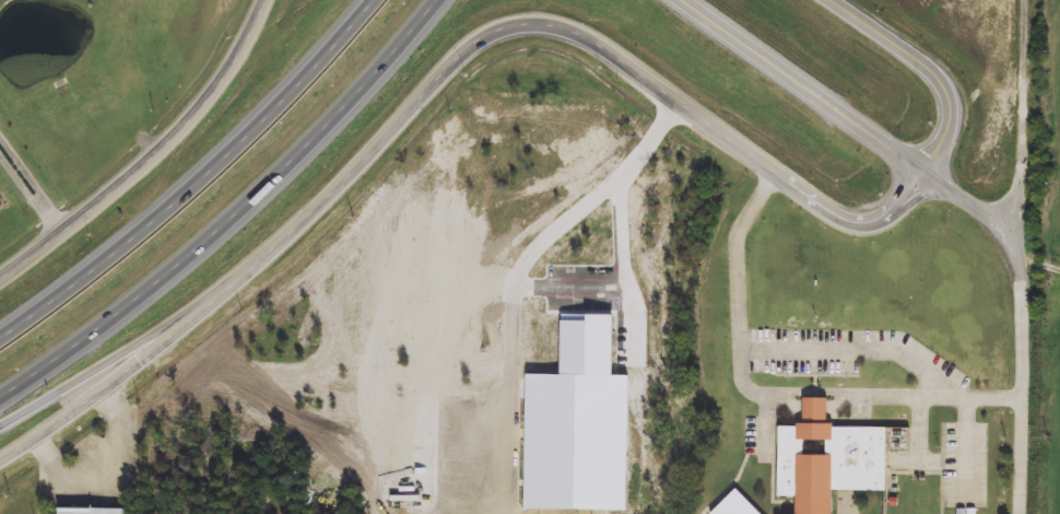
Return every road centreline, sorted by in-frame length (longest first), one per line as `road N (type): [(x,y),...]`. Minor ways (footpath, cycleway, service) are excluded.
road 1 (secondary): [(0,460),(137,366),(248,276),(454,62),(515,24),(573,31),(615,50),(836,215),(879,218),(922,170)]
road 2 (motorway): [(0,399),(221,231),(304,152),(439,0)]
road 3 (motorway): [(375,0),(191,188),(0,336)]
road 4 (tertiary): [(1015,252),(986,215),(681,0)]
road 5 (secondary): [(270,0),(242,59),(182,130),(74,227),(0,280)]
road 6 (motorway): [(0,429),(248,276)]
road 7 (residential): [(1024,513),(1025,312),(1015,252)]
road 8 (residential): [(1015,252),(1026,0)]
road 9 (secondary): [(922,170),(953,127),(949,85),(836,0)]

